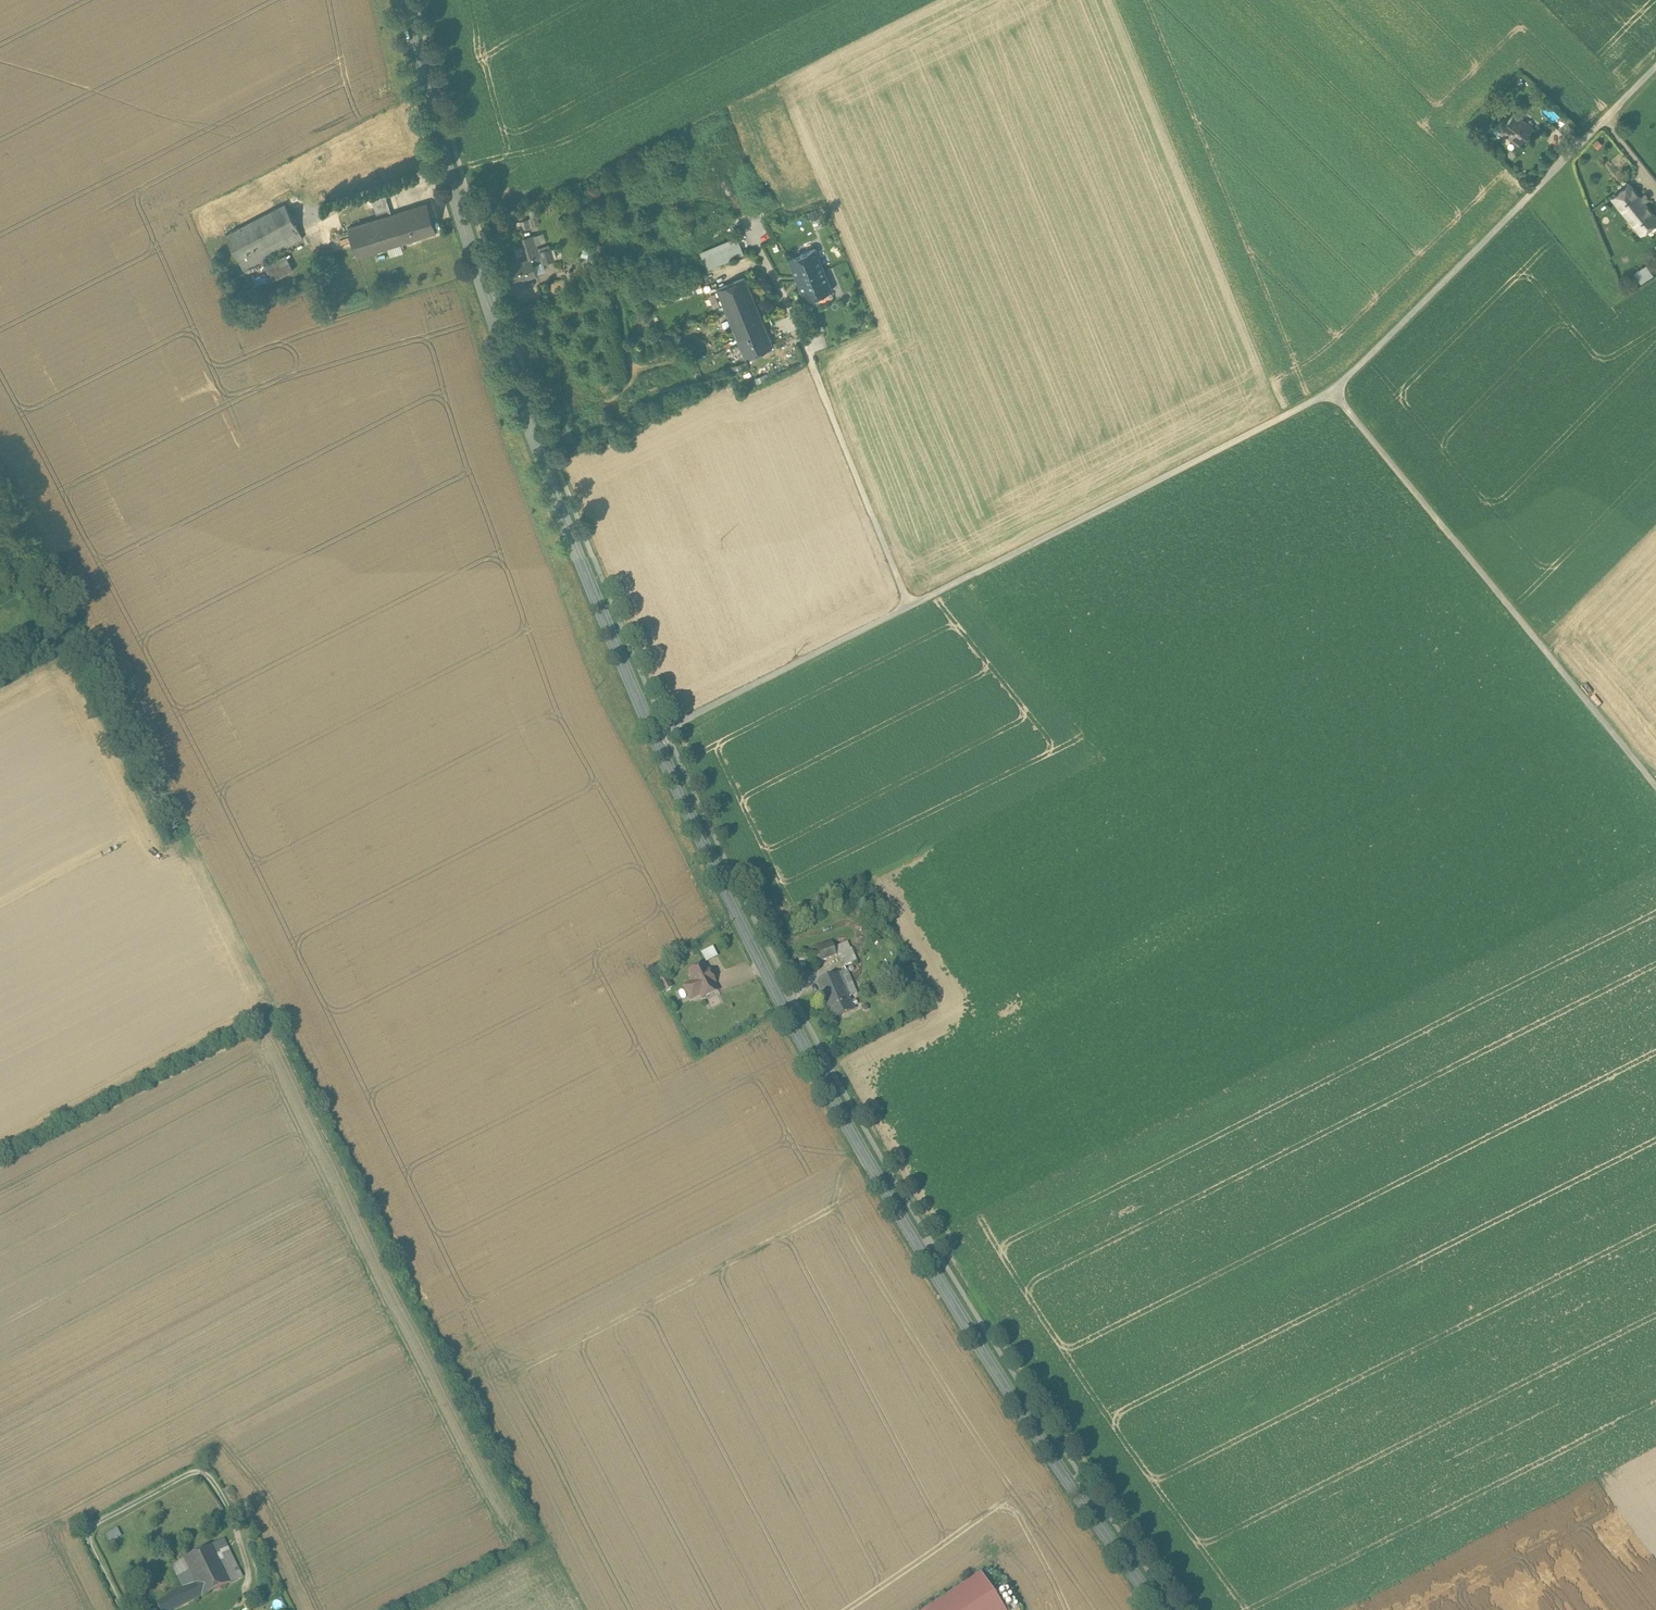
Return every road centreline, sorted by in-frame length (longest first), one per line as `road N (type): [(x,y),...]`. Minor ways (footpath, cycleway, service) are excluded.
road 1 (secondary): [(1163,1609),(963,1319),(748,938),(561,514),(491,321),(402,0)]
road 2 (track): [(1332,390),(1655,783)]

